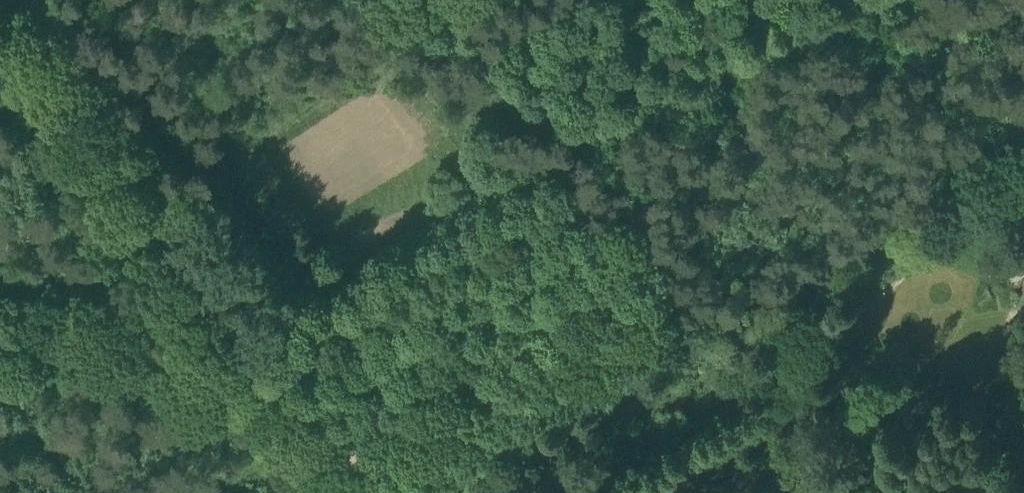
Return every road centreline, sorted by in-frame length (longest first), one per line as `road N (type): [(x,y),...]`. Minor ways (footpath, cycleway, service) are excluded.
road 1 (track): [(23,0),(210,310),(381,492)]

